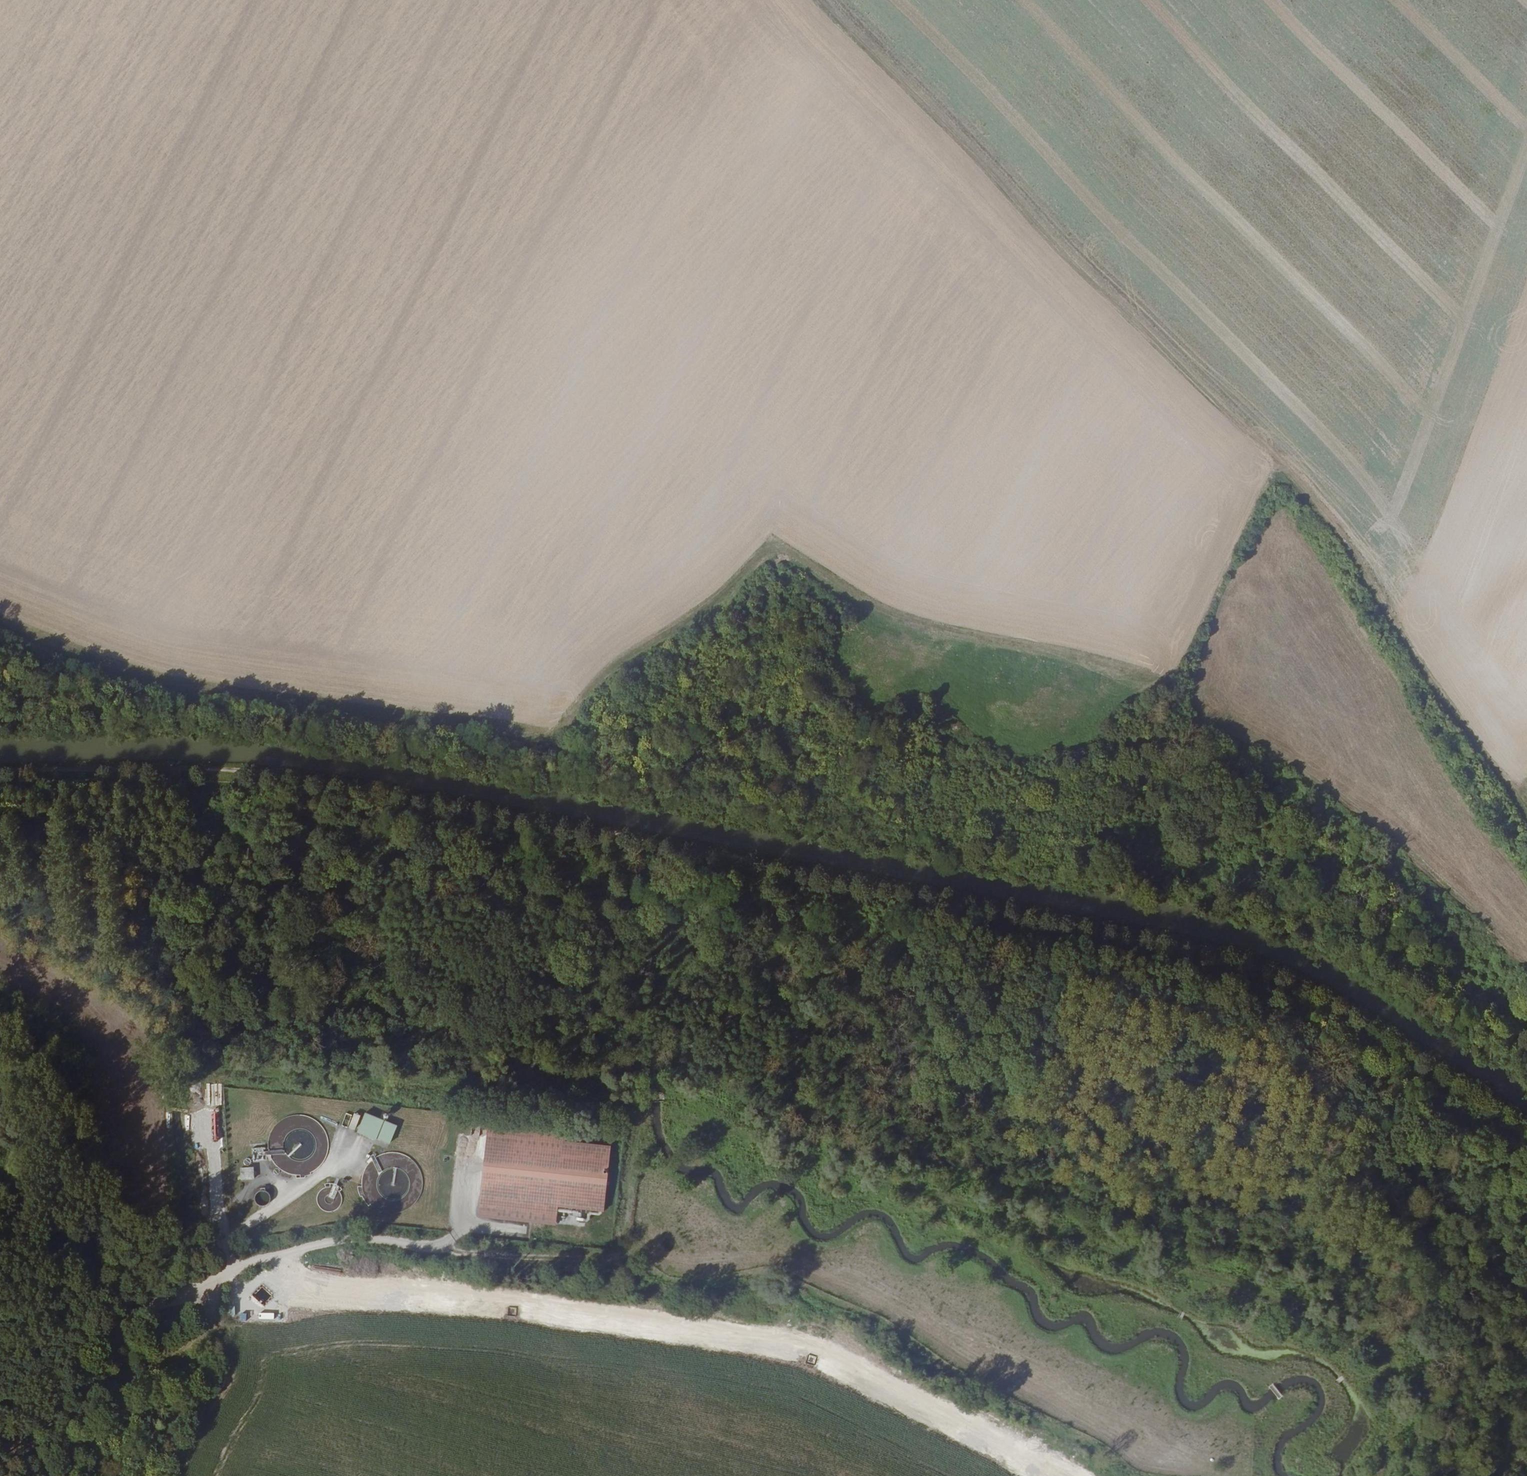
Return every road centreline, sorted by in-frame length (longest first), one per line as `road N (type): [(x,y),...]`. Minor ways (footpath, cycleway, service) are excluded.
road 1 (track): [(1267,453),(827,0)]

